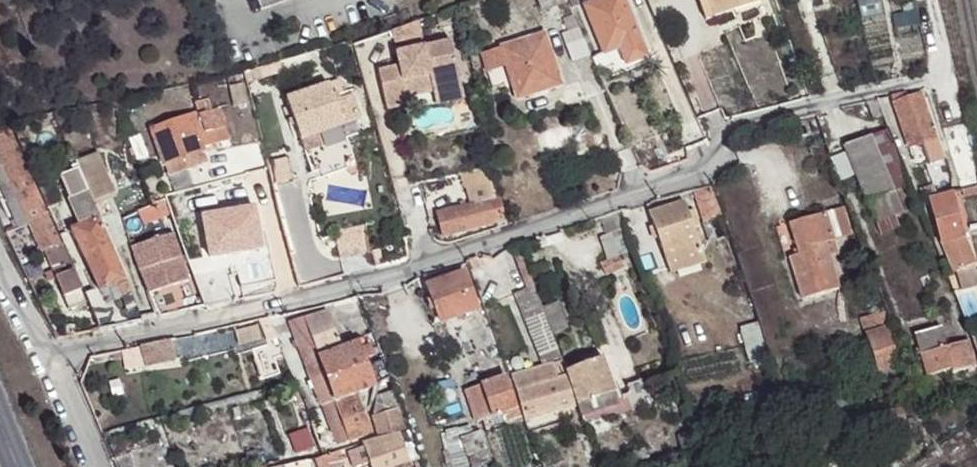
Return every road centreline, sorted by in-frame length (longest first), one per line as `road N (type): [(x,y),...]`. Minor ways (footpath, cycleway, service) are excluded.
road 1 (residential): [(39,357),(363,282),(512,237),(712,167),(733,128),(928,81)]

